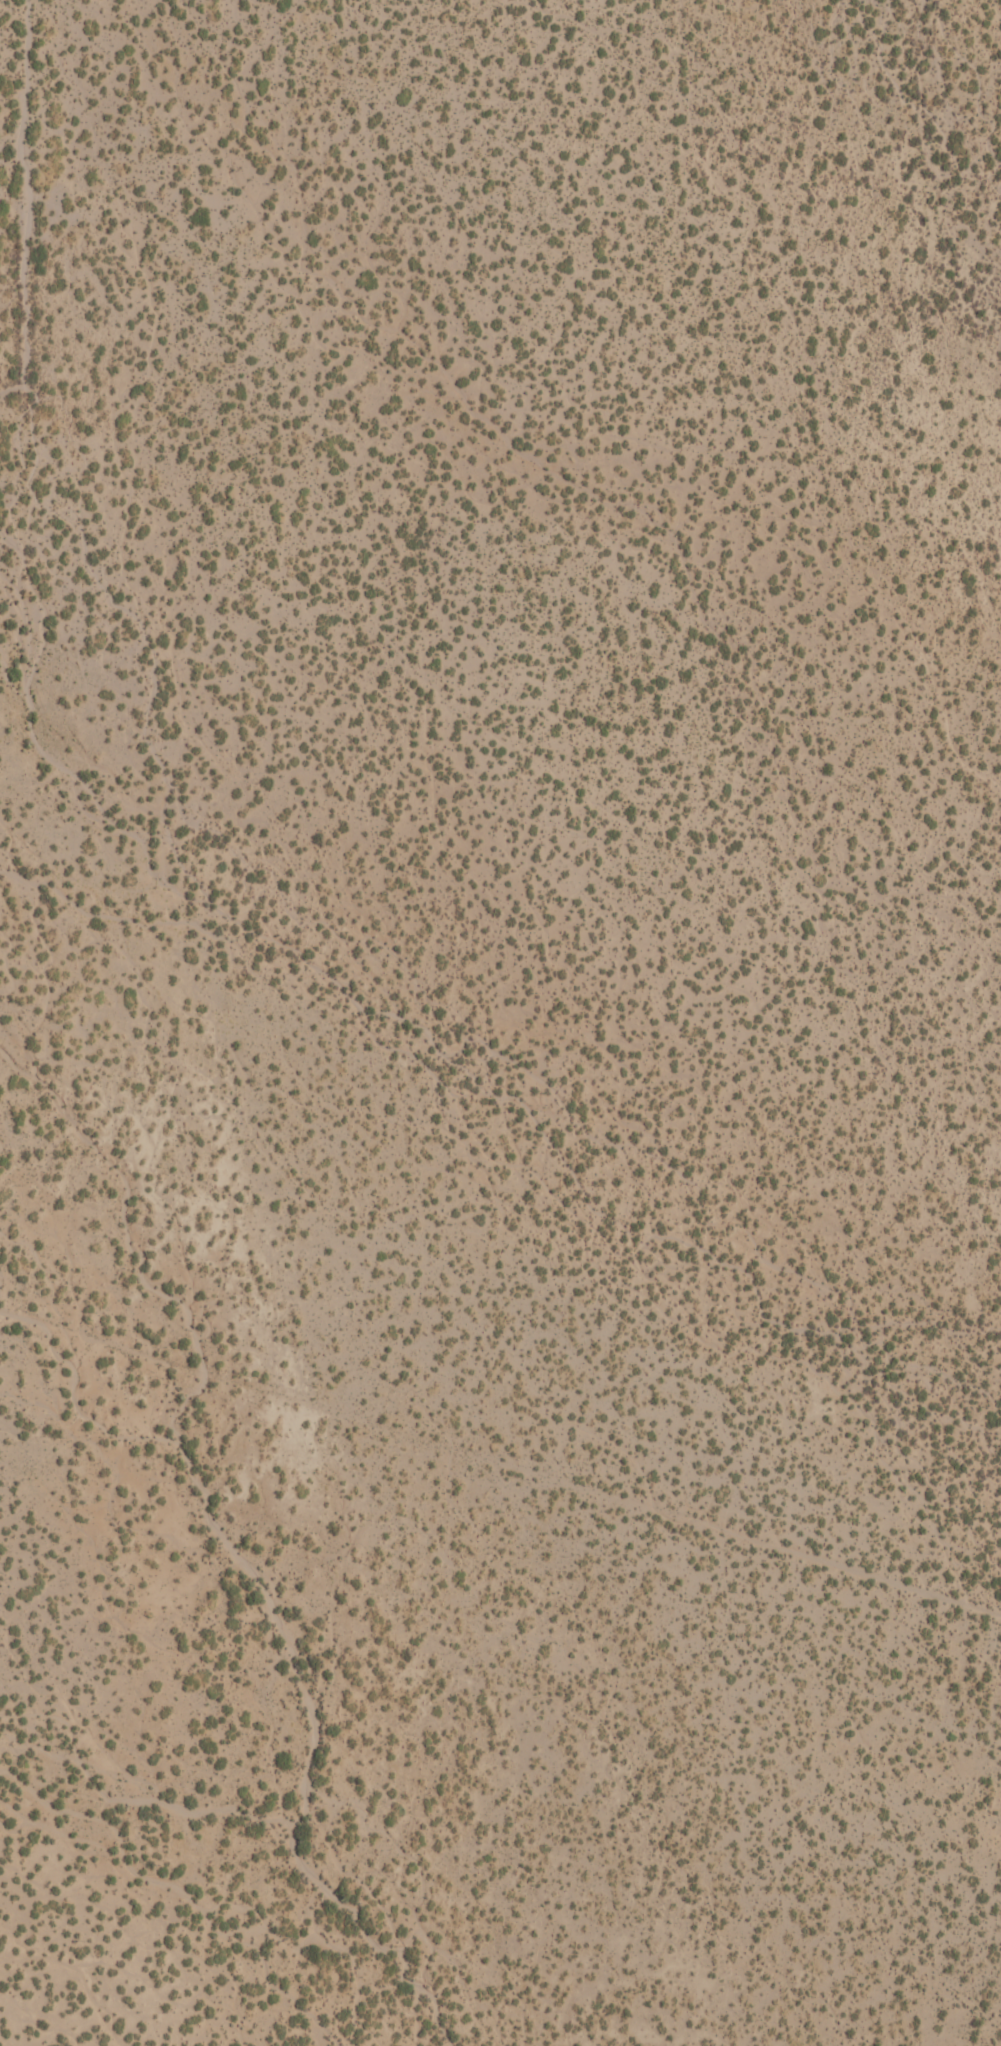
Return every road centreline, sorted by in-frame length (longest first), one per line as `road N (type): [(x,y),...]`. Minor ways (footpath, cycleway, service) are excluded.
road 1 (track): [(0,1308),(1000,1612)]

